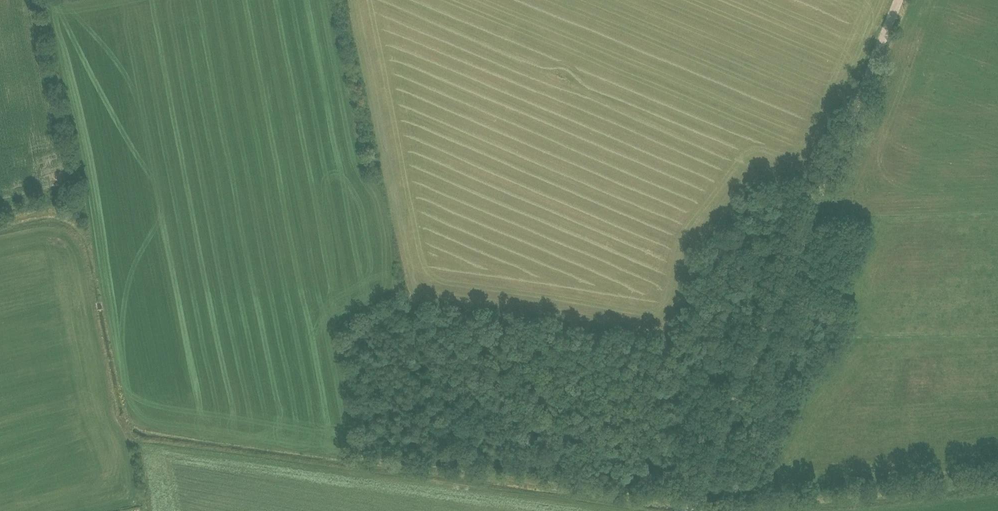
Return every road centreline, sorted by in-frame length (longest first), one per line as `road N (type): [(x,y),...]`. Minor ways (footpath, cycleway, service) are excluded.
road 1 (track): [(689,510),(899,0)]

